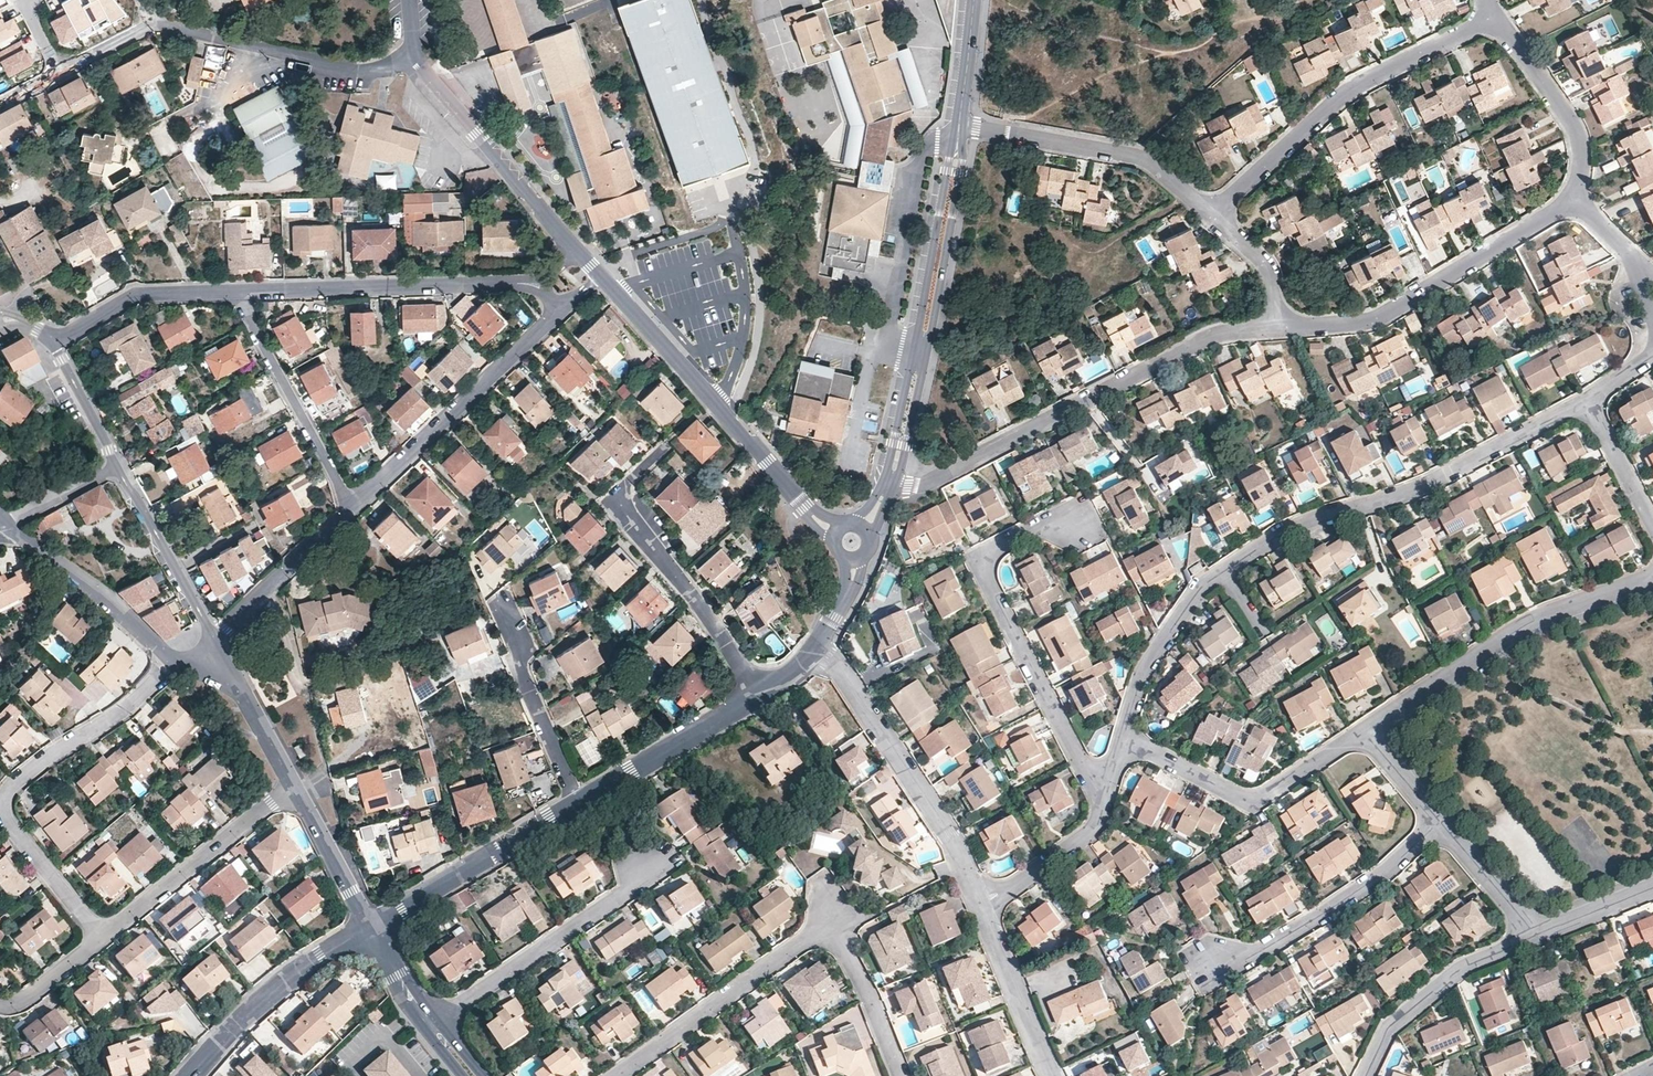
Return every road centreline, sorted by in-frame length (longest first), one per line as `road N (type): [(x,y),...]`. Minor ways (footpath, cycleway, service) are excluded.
road 1 (residential): [(1587,400),(1430,483),(1283,533),(1201,586),(1143,671),(1124,738)]
road 2 (residential): [(1264,320),(1207,336),(935,478),(890,472)]
road 3 (residential): [(100,939),(2,802),(6,789),(129,708),(171,662)]
road 4 (residential): [(1072,528),(1044,528),(989,556),(983,569),(1082,770),(1103,785)]
road 5 (residential): [(1571,195),(1382,315),(1295,325),(1264,320)]
road 6 (residential): [(1211,215),(1354,86),(1469,30),(1489,28)]
road 7 (residential): [(1364,731),(1501,644),(1652,577)]
road 8 (residential): [(813,517),(602,276)]
road 9 (residential): [(662,449),(622,488),(623,511),(690,593),(757,697)]
road 10 (residential): [(821,644),(949,835),(980,907)]
road 11 (residential): [(234,293),(536,286)]
road 12 (residential): [(958,125),(1138,157),(1211,215)]
road 13 (residential): [(1124,738),(1249,802),(1364,731)]
road 14 (residential): [(1207,961),(1249,957),(1325,911),(1386,871),(1437,821)]
road 15 (residential): [(561,312),(358,498)]
road 16 (residential): [(414,53),(382,71),(355,72),(159,25)]
road 17 (residential): [(436,1021),(627,890),(642,861)]
road 18 (residential): [(833,921),(622,1075)]
road 19 (residential): [(577,249),(414,53)]
road 20 (residential): [(100,939),(297,790)]
road 21 (residential): [(577,801),(368,932)]
road 22 (residential): [(358,498),(339,484),(234,293)]
road 23 (residential): [(368,932),(294,975),(192,1075)]
road 24 (residential): [(1365,1075),(1390,1026),(1468,964),(1535,936)]
road 25 (residential): [(7,527),(80,577),(171,662)]
road 26 (residential): [(501,603),(577,801)]
road 27 (residential): [(757,697),(577,801)]
road 28 (residential): [(215,642),(117,460)]
road 29 (residential): [(957,131),(941,184),(919,332)]
road 30 (residential): [(919,332),(957,131)]
road 31 (residential): [(358,498),(215,642)]
road 32 (residential): [(1489,28),(1516,44),(1570,120),(1580,158),(1571,195)]
road 33 (residential): [(53,344),(138,296),(234,293)]
road 34 (residential): [(980,907),(1053,1075)]
road 35 (residential): [(1103,785),(1088,832),(980,907)]
road 36 (residential): [(215,642),(297,790)]
road 37 (residential): [(833,921),(901,1075)]
road 38 (residential): [(297,790),(368,932)]
road 39 (residential): [(1437,821),(1535,936)]
road 40 (residential): [(1571,195),(1626,255),(1652,317)]
road 41 (residential): [(1652,524),(1587,400)]
road 42 (residential): [(117,460),(53,344)]
road 43 (residential): [(1211,215),(1265,264),(1271,298),(1264,320)]
road 44 (residential): [(7,527),(117,460)]
road 45 (residential): [(958,125),(973,0)]
road 46 (residential): [(1535,936),(1652,890)]
road 47 (residential): [(0,1004),(25,999),(100,939)]

